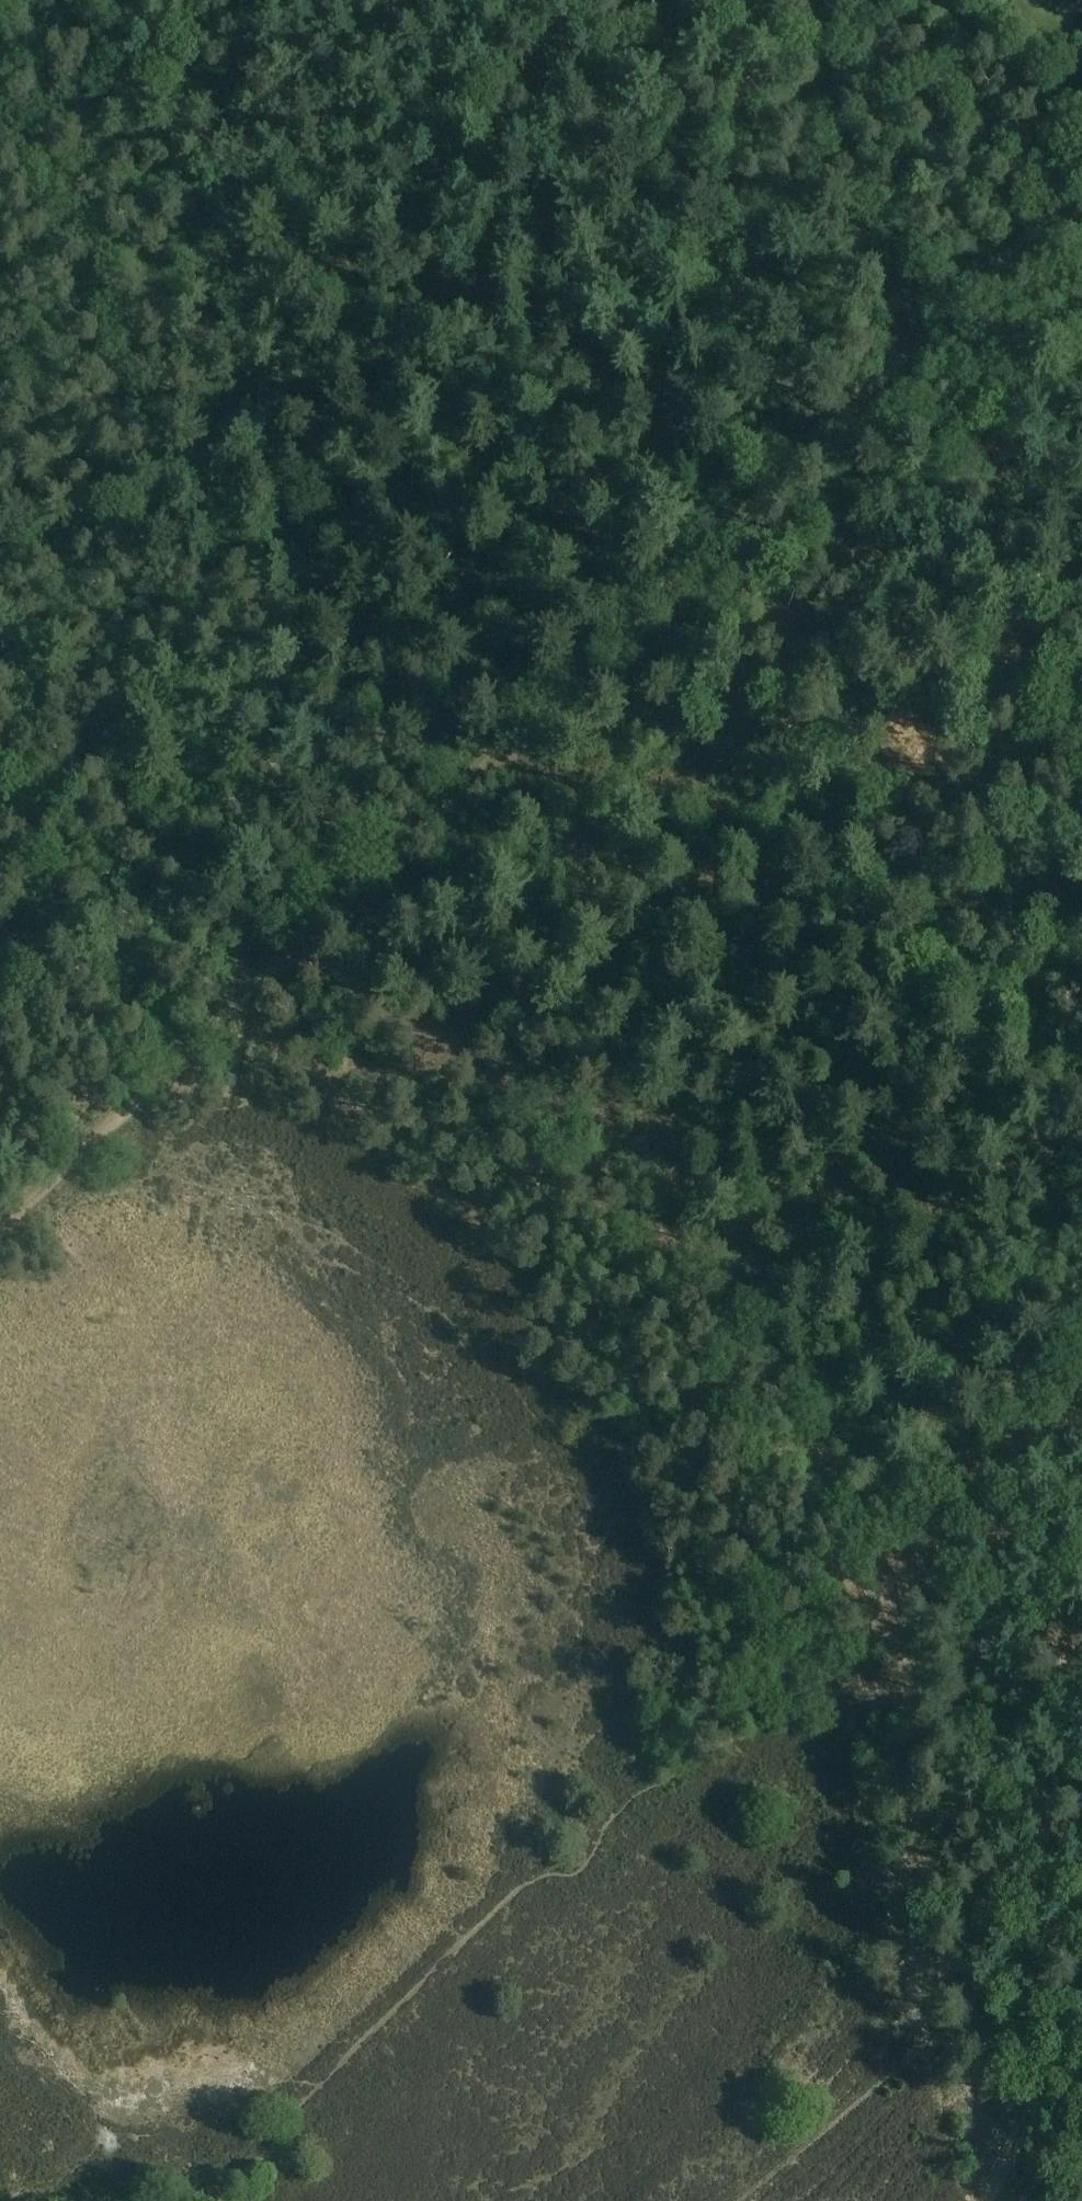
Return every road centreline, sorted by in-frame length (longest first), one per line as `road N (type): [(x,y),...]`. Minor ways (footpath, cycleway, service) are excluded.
road 1 (track): [(0,1227),(1081,184)]
road 2 (track): [(869,0),(965,73),(1002,82),(1027,75),(1077,36)]
road 3 (track): [(1081,1373),(908,1543)]
road 4 (track): [(986,2200),(1081,2021)]

